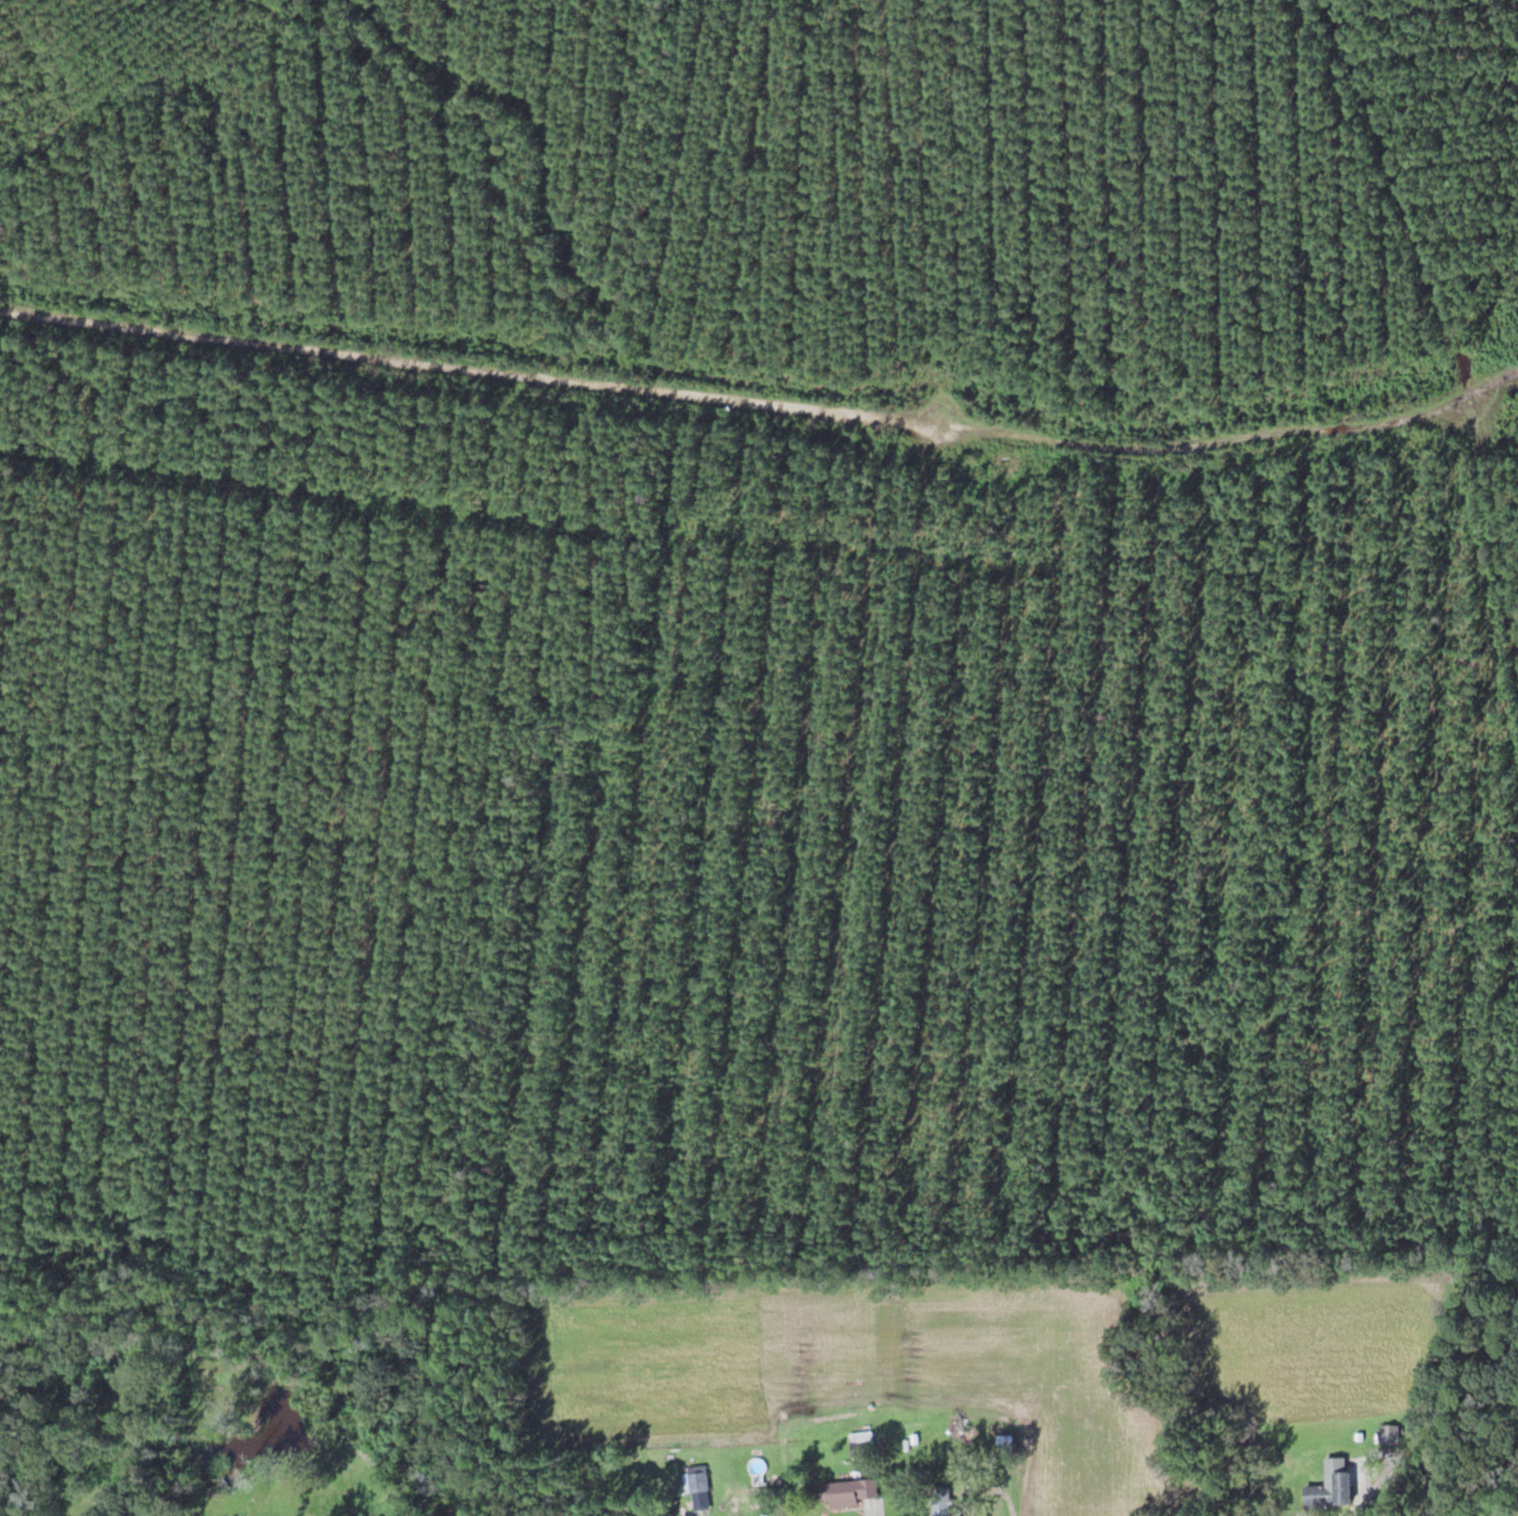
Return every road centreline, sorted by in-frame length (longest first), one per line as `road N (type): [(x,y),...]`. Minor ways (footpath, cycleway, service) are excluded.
road 1 (track): [(0,313),(892,418)]

